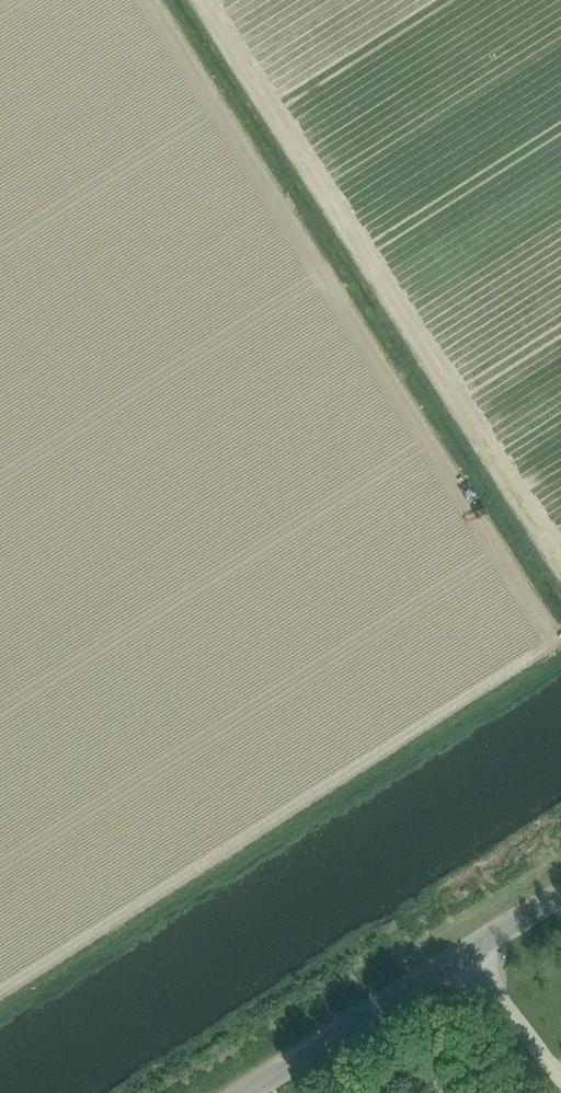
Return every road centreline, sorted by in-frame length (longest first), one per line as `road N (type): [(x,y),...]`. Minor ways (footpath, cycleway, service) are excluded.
road 1 (unclassified): [(243,1092),(560,893)]

